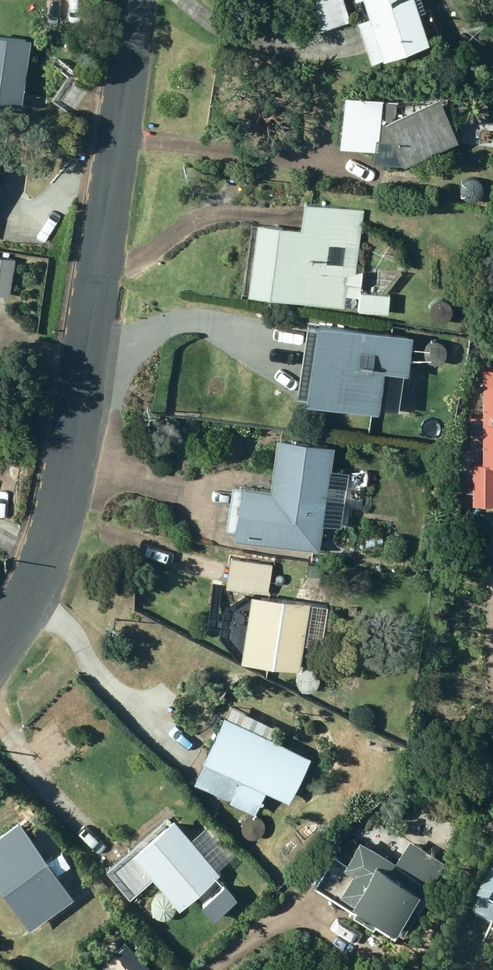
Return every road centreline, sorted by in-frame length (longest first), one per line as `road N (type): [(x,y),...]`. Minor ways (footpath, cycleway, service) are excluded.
road 1 (tertiary): [(0,640),(39,574),(63,500),(135,0)]

